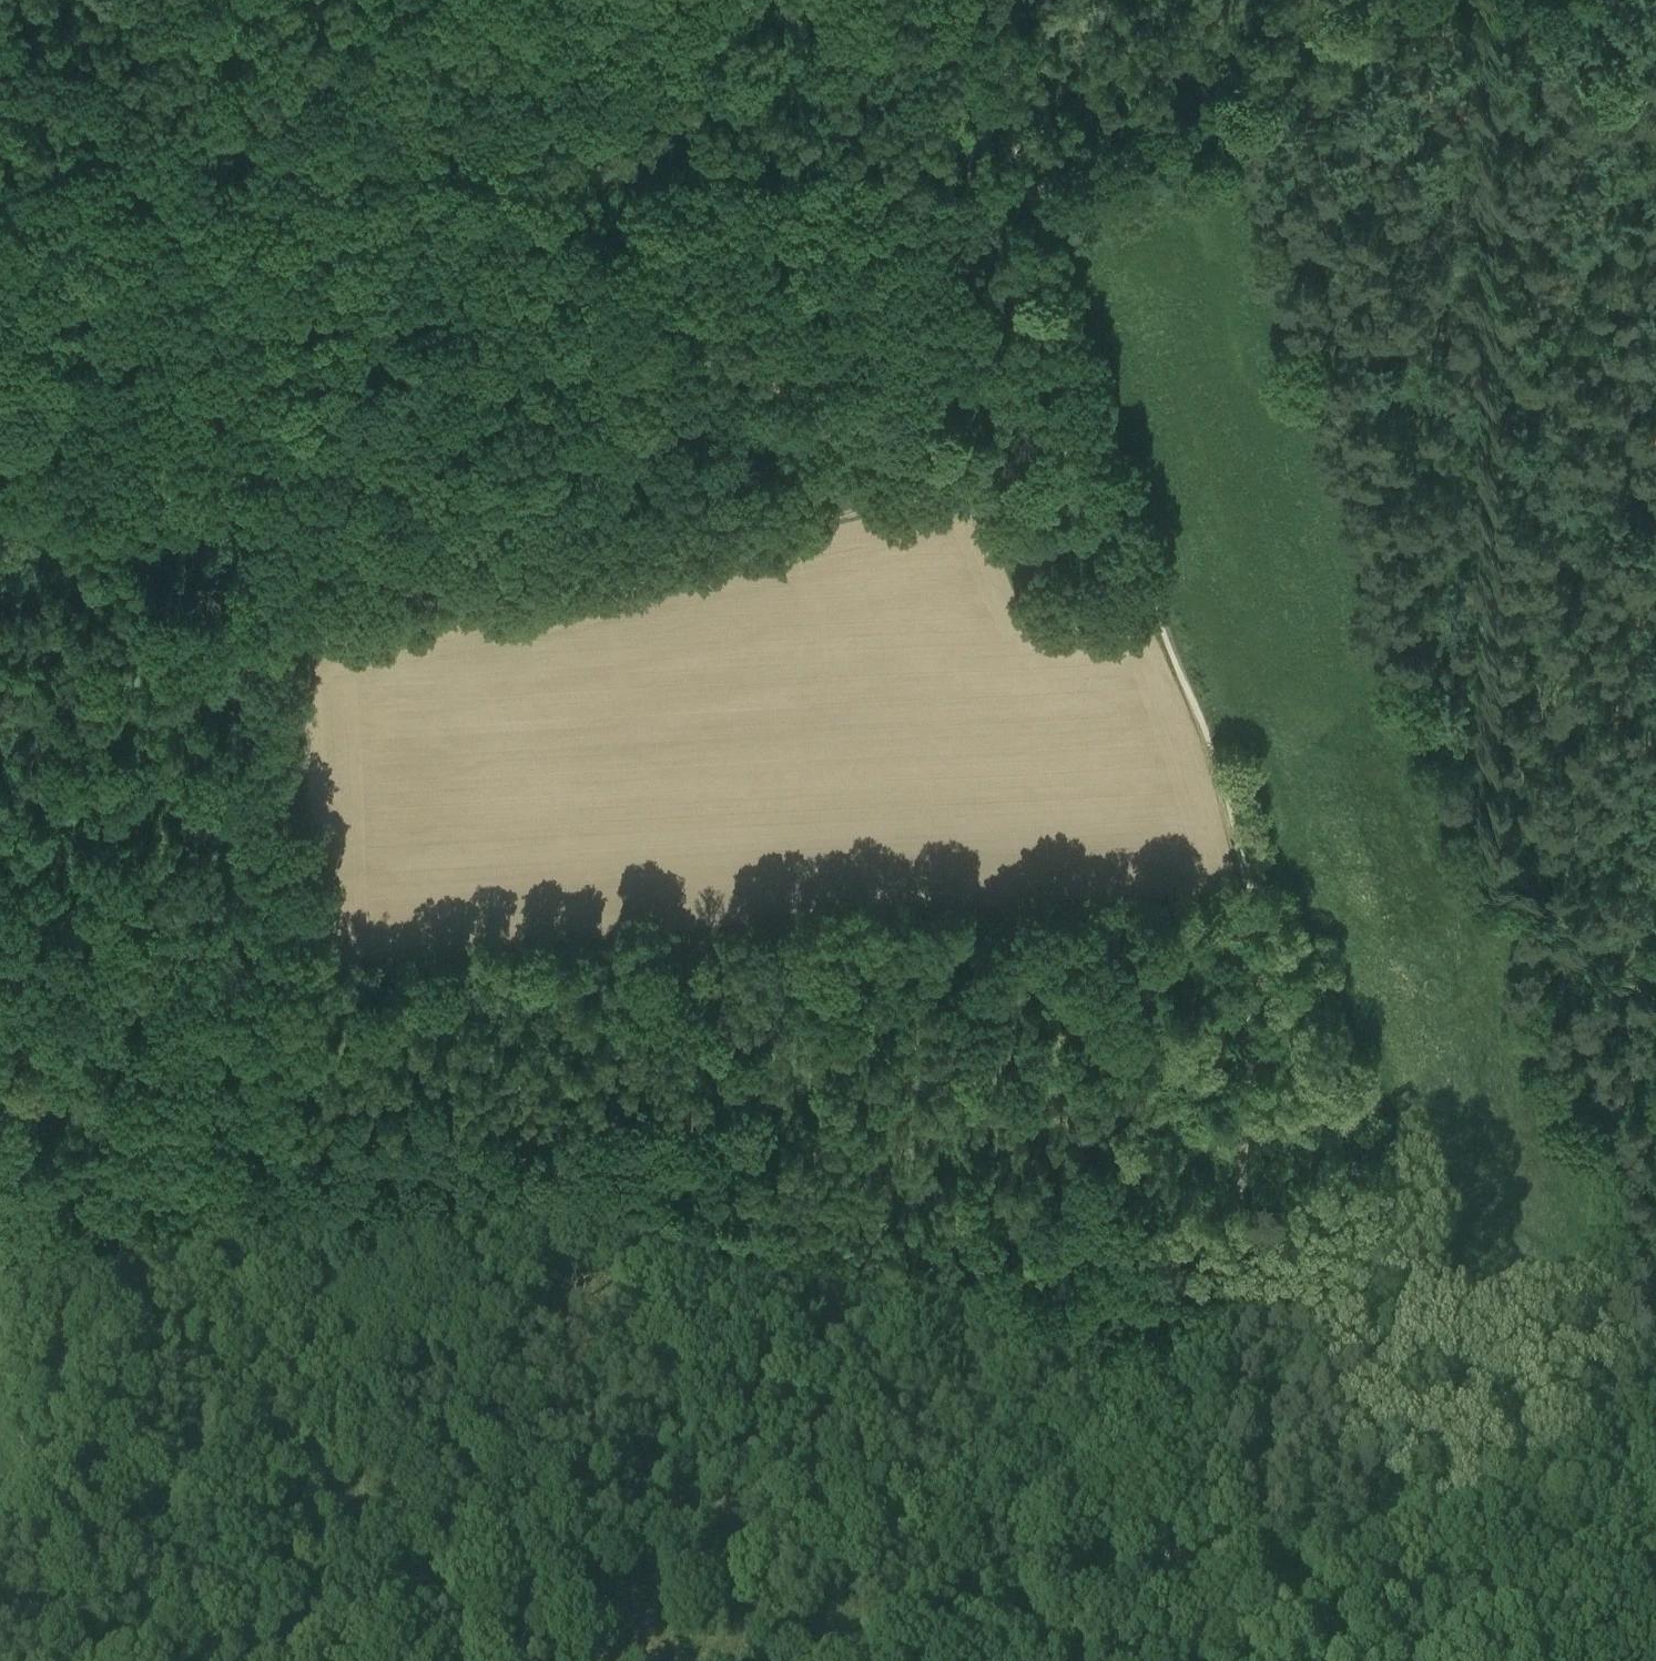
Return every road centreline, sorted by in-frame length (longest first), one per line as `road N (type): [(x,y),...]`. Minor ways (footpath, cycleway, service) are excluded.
road 1 (track): [(1106,437),(1156,613),(1224,784),(1250,900),(1219,1586)]
road 2 (track): [(1034,193),(1211,134),(1516,0)]
road 3 (track): [(1655,1440),(1219,1586)]
road 4 (unclassified): [(1213,1660),(1219,1586),(846,1660)]
road 5 (track): [(1106,437),(1034,193)]
road 6 (track): [(1034,193),(983,0)]

